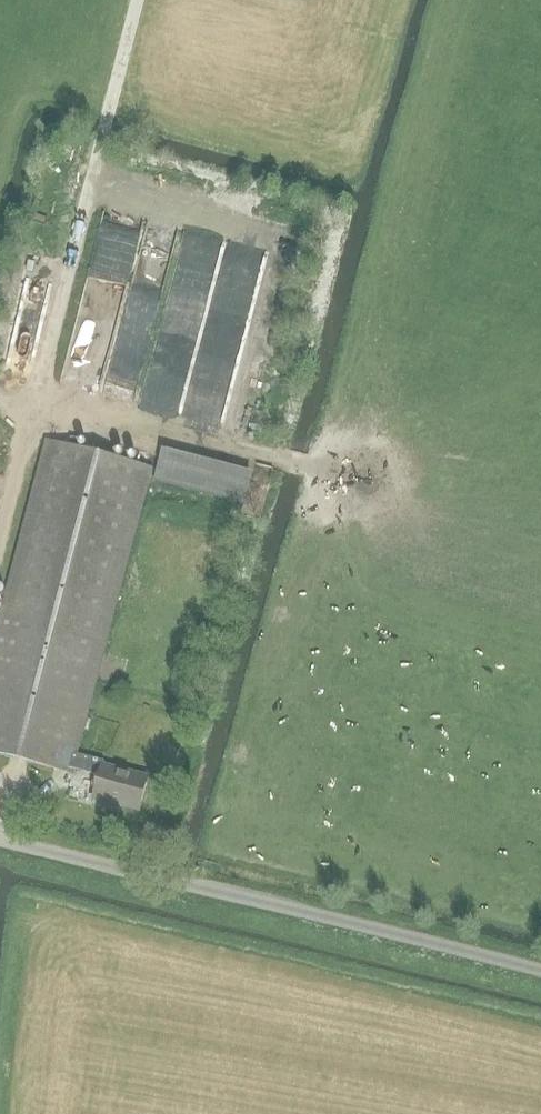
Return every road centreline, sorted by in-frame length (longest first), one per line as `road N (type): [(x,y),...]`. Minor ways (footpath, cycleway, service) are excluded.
road 1 (track): [(138,0),(0,531)]

